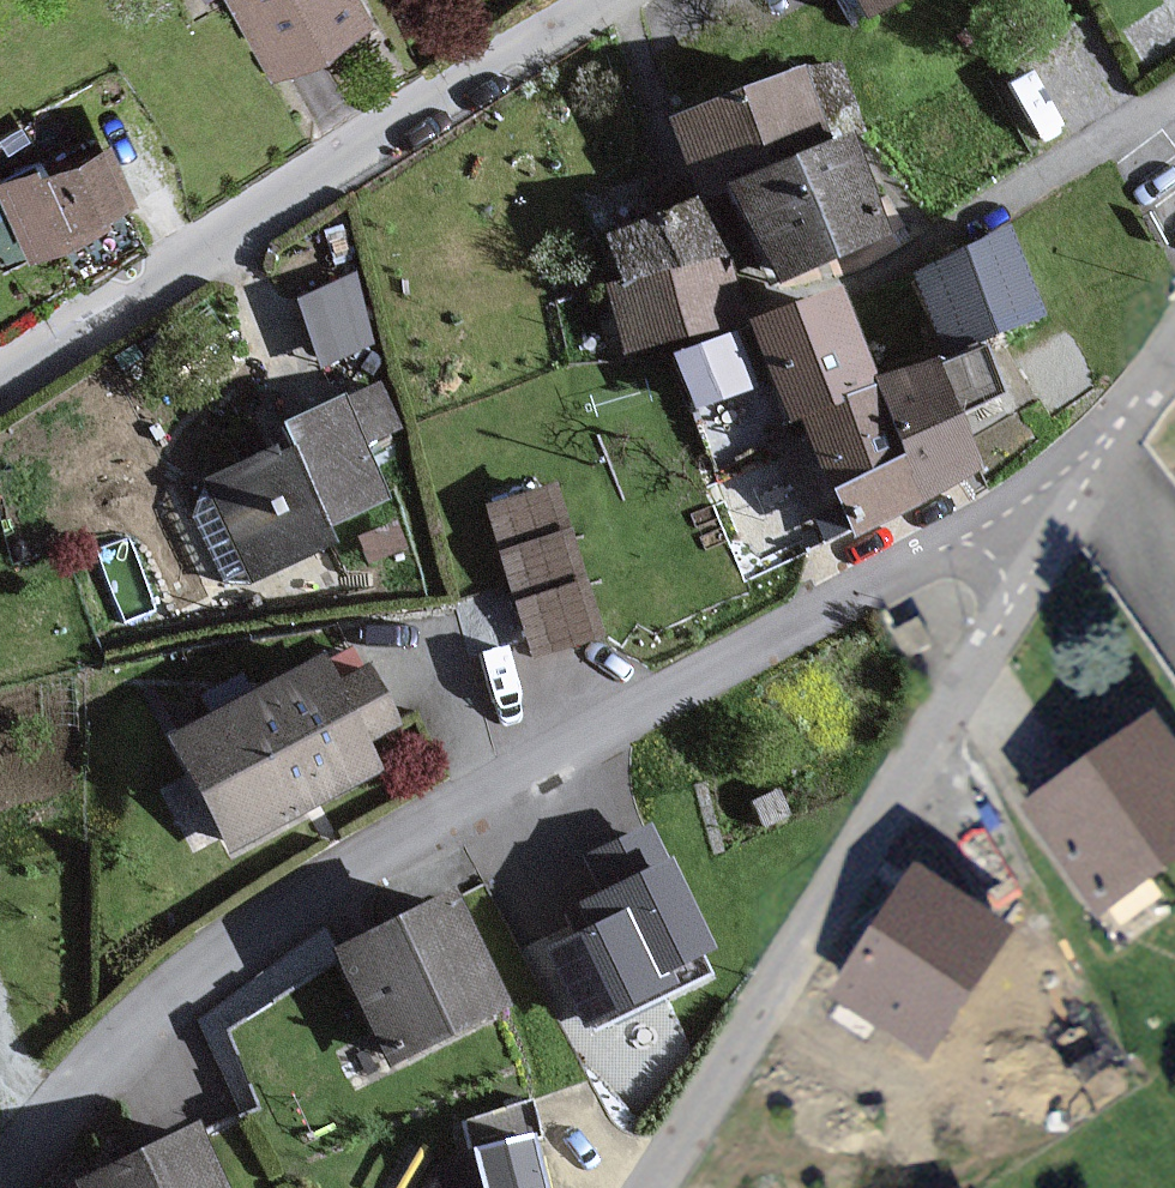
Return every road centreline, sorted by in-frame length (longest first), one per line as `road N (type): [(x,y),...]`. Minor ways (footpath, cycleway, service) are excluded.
road 1 (residential): [(1022,541),(966,515),(735,655),(249,912),(129,996),(0,1142)]
road 2 (residential): [(638,1187),(1022,541)]
road 3 (unclassified): [(601,0),(0,370)]
road 4 (residential): [(1174,348),(1022,541)]

